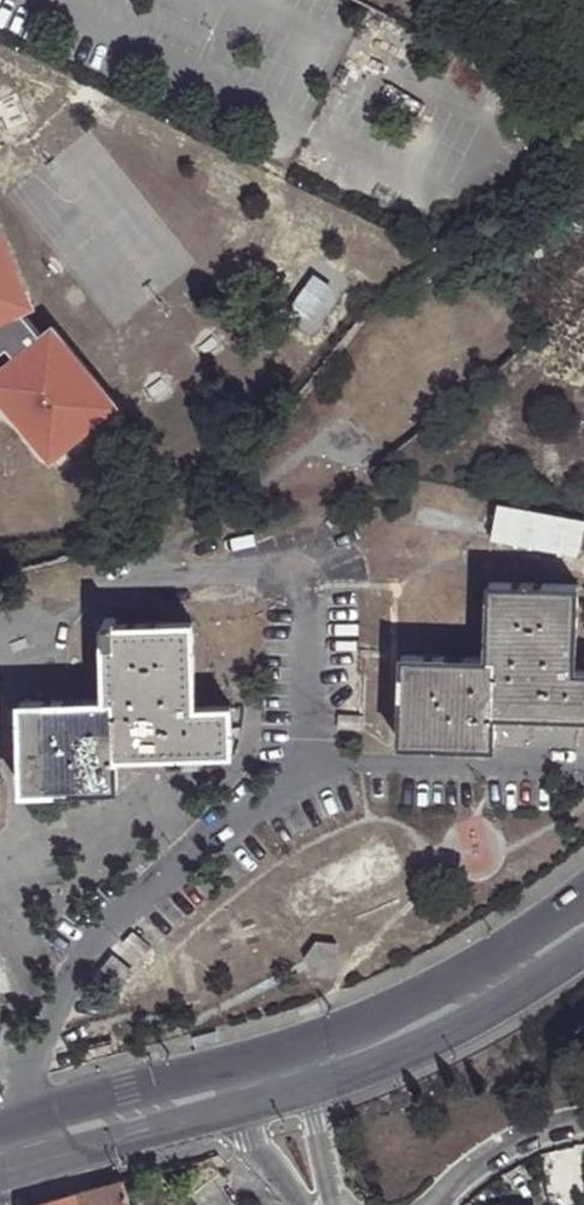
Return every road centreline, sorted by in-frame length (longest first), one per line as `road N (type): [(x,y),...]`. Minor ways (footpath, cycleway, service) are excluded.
road 1 (secondary): [(583,901),(372,1026),(300,1050)]
road 2 (secondary): [(310,1091),(472,1027),(583,955)]
road 3 (secondary): [(0,1169),(245,1108)]
road 4 (secondary): [(235,1068),(23,1123)]
road 5 (residential): [(583,1122),(502,1148),(438,1204)]

